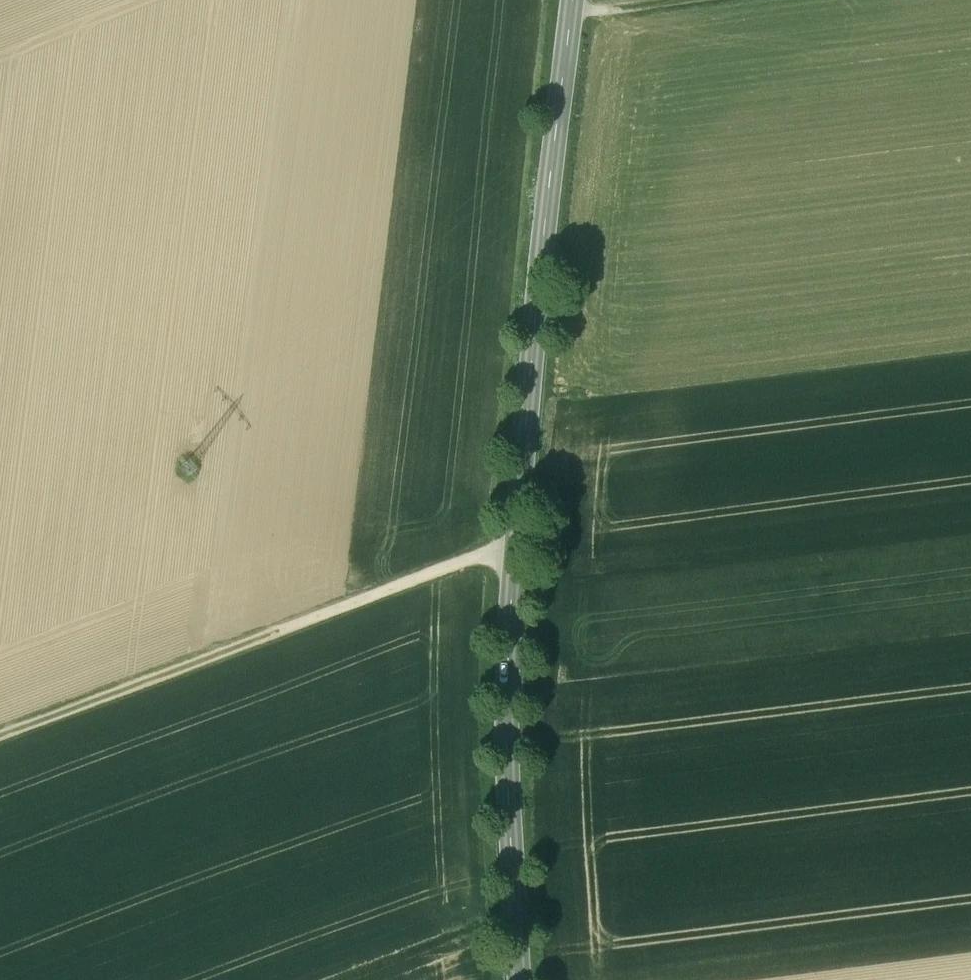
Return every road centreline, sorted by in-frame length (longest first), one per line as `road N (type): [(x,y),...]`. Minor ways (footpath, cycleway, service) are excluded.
road 1 (secondary): [(571,0),(508,638),(518,979)]
road 2 (track): [(515,553),(478,555),(0,741)]

